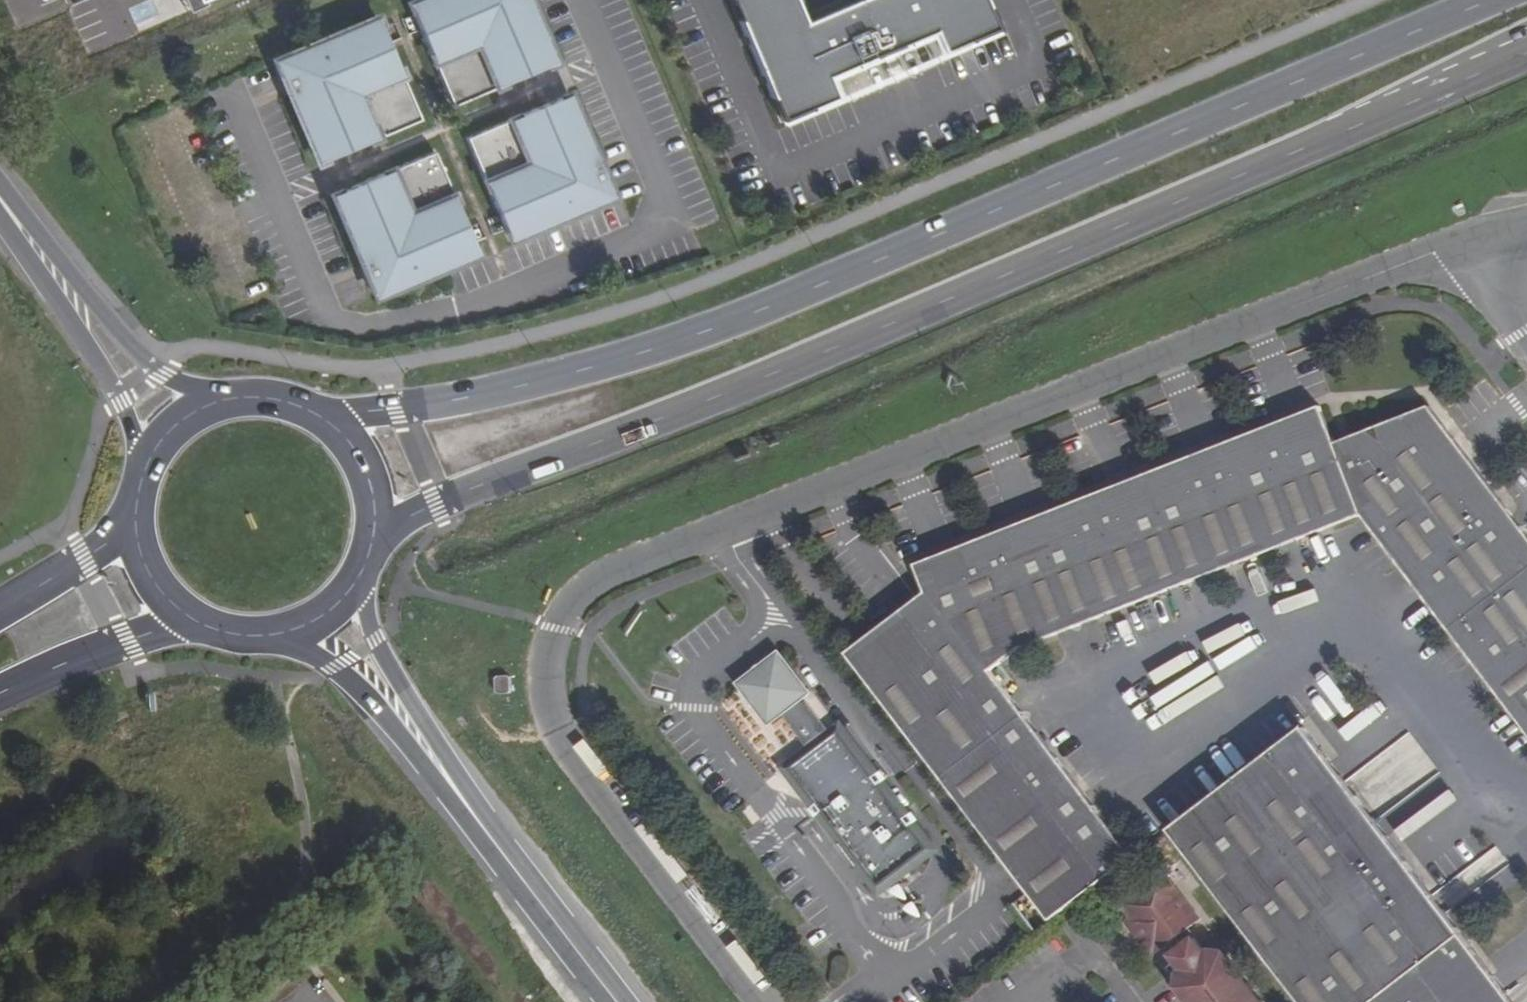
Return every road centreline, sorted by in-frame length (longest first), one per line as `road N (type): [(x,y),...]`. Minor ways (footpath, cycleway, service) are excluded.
road 1 (unclassified): [(763,1001),(564,745),(546,686),(568,608),(623,570),(1434,252),(1515,240)]
road 2 (primary): [(1492,0),(678,342),(412,407),(353,413),(288,404)]
road 3 (primary): [(374,540),(474,487),(765,379),(1364,125)]
road 4 (primary): [(275,637),(335,667),(511,871)]
road 5 (secondary): [(248,399),(200,391),(151,366),(0,193)]
road 6 (primary): [(511,871),(486,816),(387,666),(361,577)]
road 7 (secondary): [(0,204),(122,404),(141,482)]
road 8 (primary): [(0,693),(67,662),(195,623)]
road 9 (tertiary): [(1364,125),(1421,77),(1526,31)]
road 10 (primary): [(1364,125),(1526,56)]
road 11 (primary): [(374,540),(373,496),(357,455),(327,423),(288,404)]
road 12 (primary): [(135,512),(84,557),(0,609)]
road 13 (primary): [(511,871),(612,1001)]
road 14 (primary): [(248,399),(182,424),(141,482)]
road 15 (primary): [(135,512),(141,556),(162,594),(195,623)]

